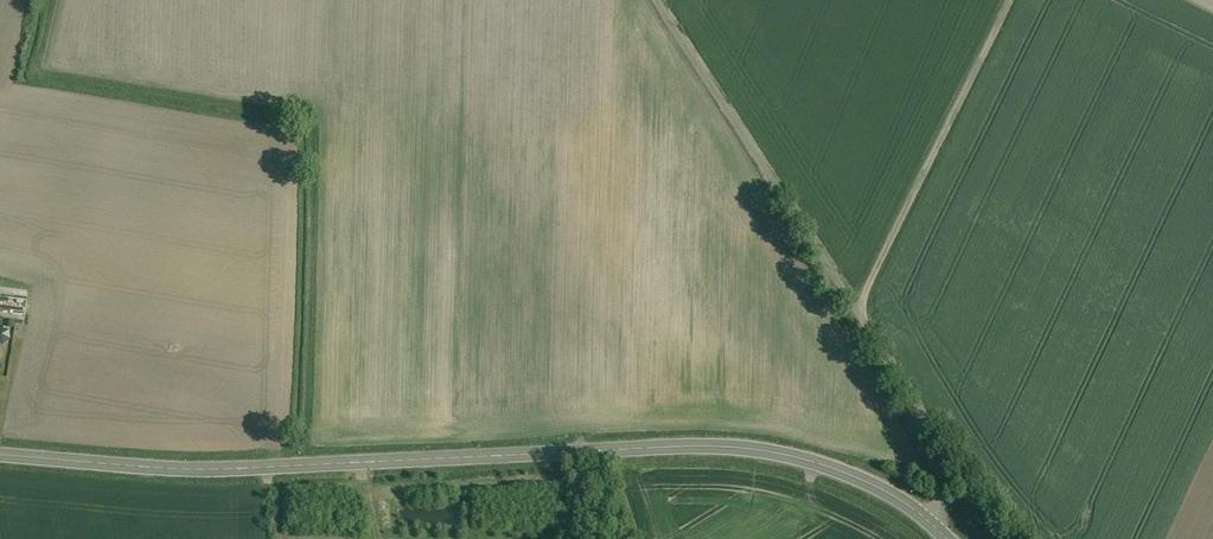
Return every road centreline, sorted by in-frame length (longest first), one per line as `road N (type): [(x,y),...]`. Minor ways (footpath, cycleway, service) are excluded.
road 1 (secondary): [(0,454),(216,470),(731,448),(782,455),(872,486),(944,538)]
road 2 (track): [(862,320),(1033,0)]

